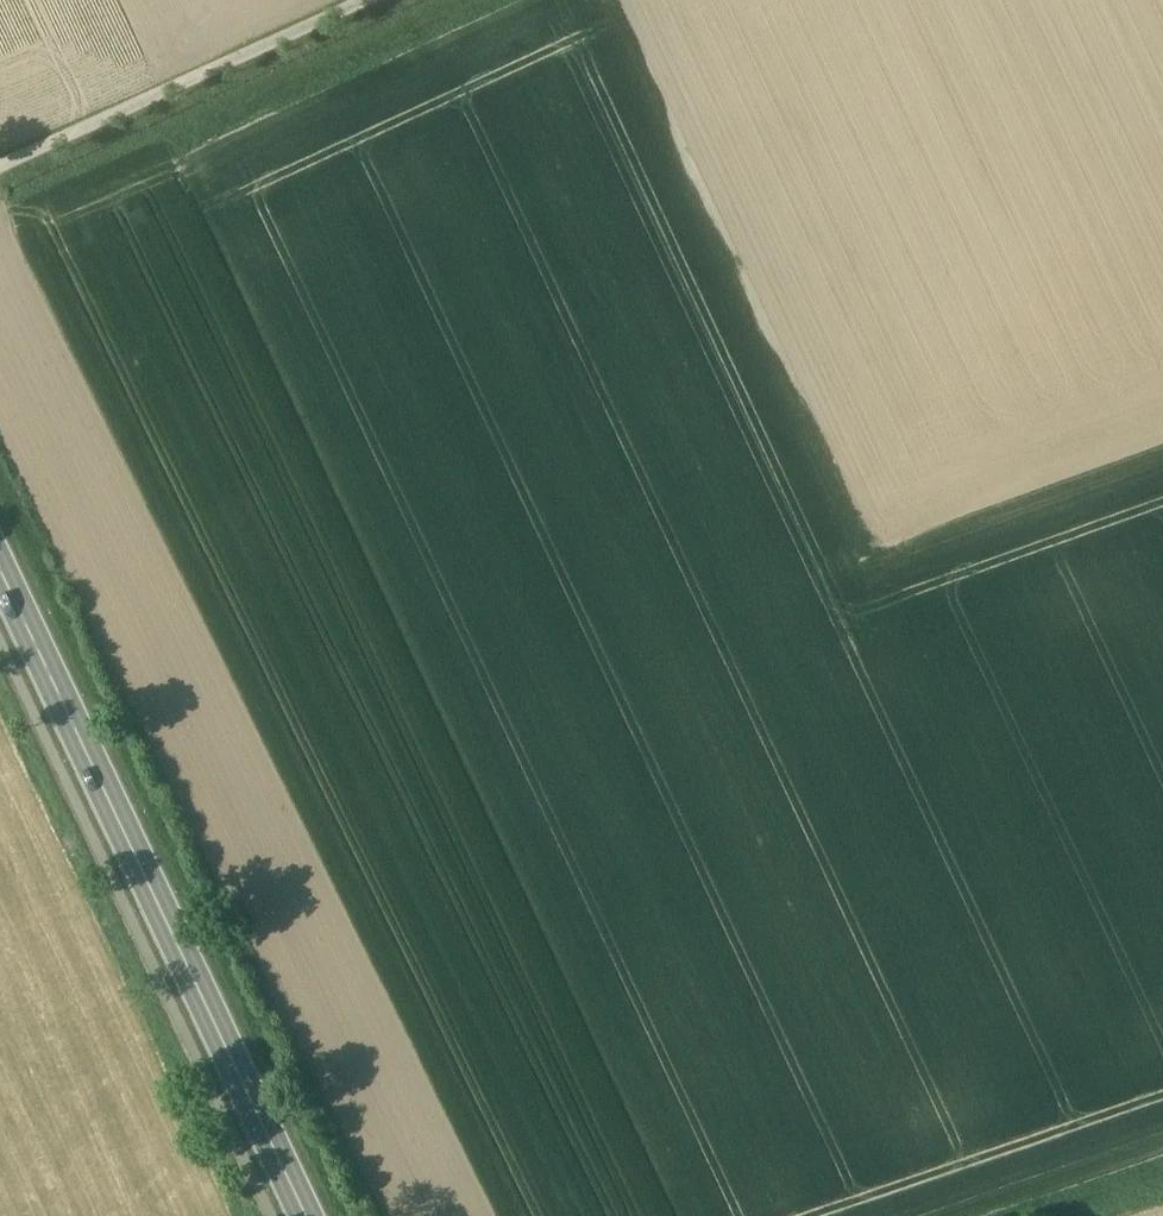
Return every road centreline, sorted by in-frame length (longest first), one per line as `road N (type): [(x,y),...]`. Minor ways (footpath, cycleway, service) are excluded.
road 1 (secondary): [(312,1215),(0,559)]
road 2 (track): [(363,0),(0,165)]

